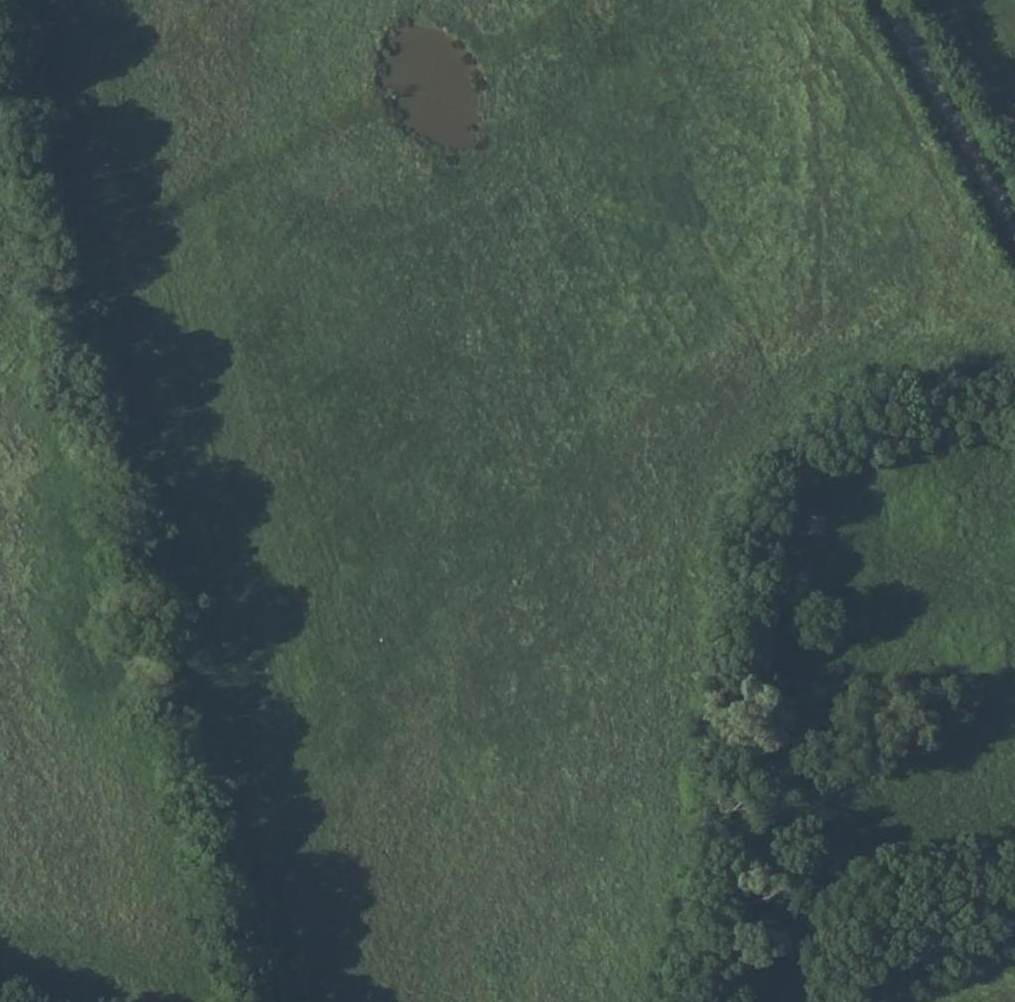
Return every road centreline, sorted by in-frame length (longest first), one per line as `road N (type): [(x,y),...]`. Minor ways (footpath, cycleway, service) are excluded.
road 1 (track): [(1014,235),(884,0)]

